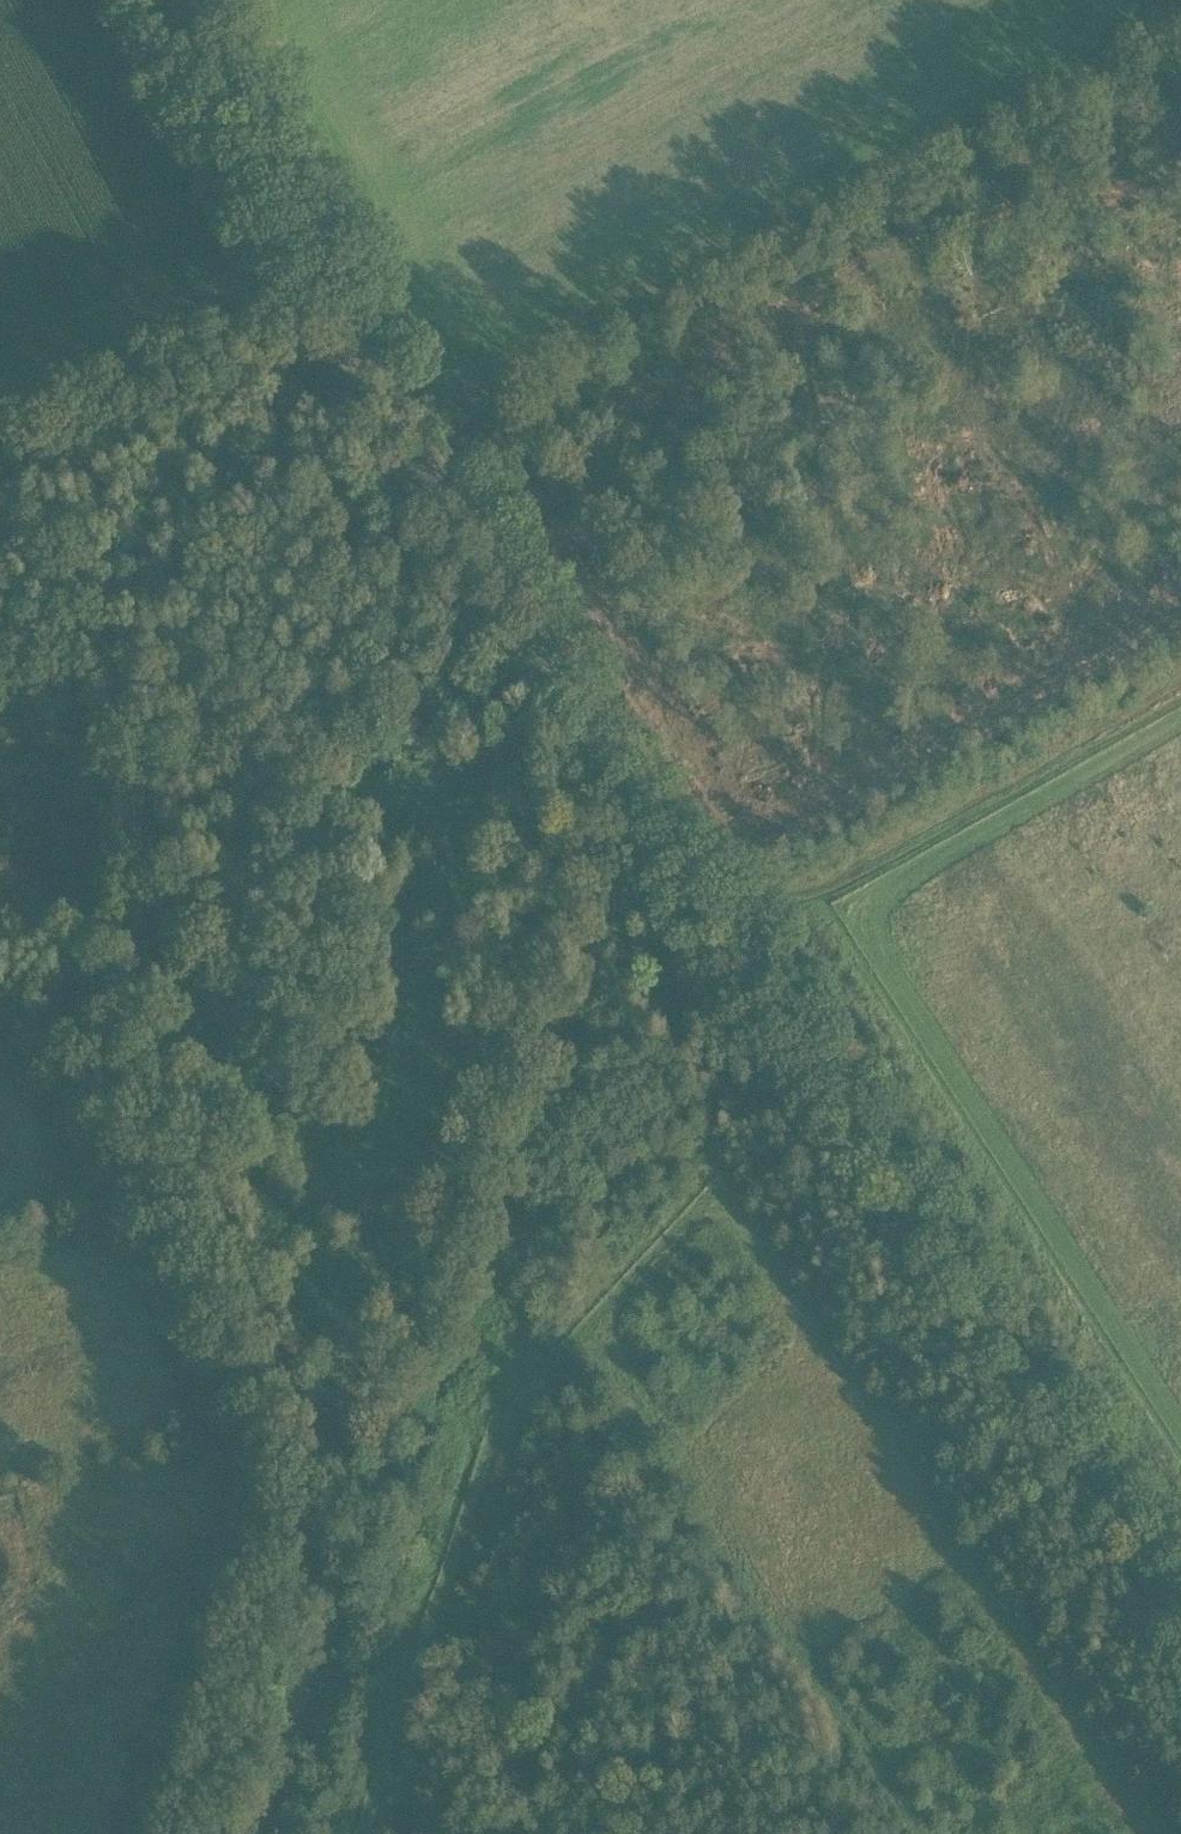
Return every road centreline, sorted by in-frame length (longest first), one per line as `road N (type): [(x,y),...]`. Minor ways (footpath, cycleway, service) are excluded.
road 1 (unclassified): [(172,0),(415,449),(1180,1621)]
road 2 (track): [(605,800),(262,1833)]
road 3 (track): [(718,913),(820,897),(1180,697)]

